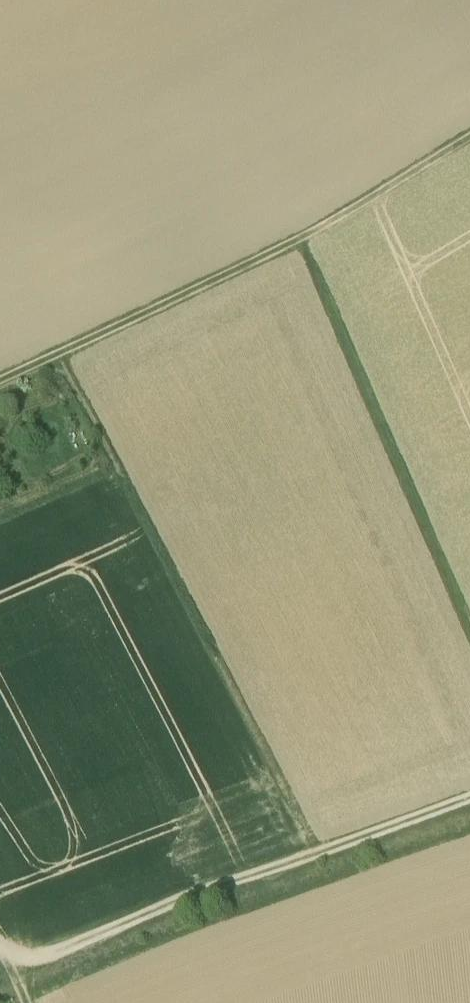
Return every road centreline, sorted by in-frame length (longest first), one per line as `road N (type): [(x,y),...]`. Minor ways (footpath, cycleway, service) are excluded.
road 1 (track): [(469,622),(304,239),(0,382)]
road 2 (track): [(314,853),(59,355)]
road 3 (track): [(469,797),(12,967),(0,947)]
road 4 (track): [(304,239),(469,144)]

